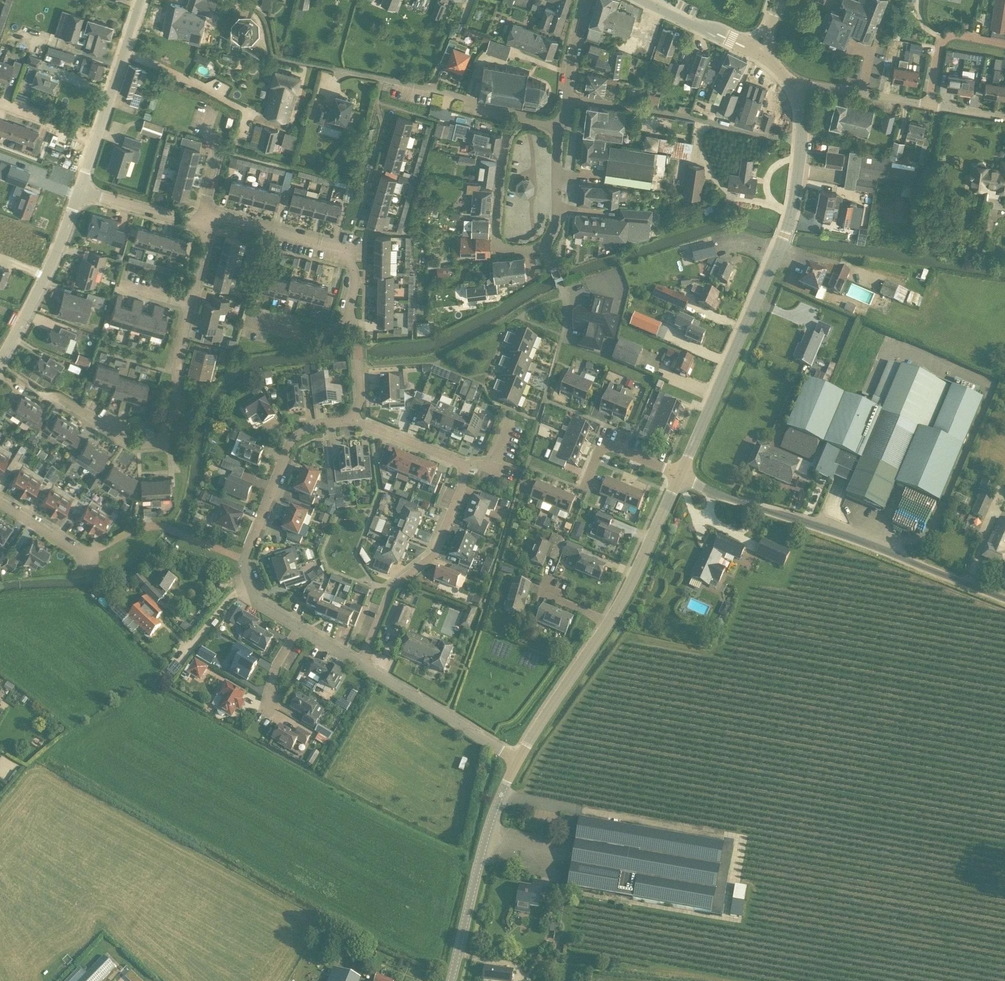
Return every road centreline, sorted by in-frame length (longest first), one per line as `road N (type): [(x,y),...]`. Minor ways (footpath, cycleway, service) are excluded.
road 1 (tertiary): [(679,475),(780,248),(801,138)]
road 2 (unclassified): [(1004,599),(679,475)]
road 3 (residential): [(46,388),(133,443),(159,443),(176,406),(189,304)]
road 4 (residential): [(801,138),(566,96)]
road 5 (residential): [(360,665),(393,588),(435,553),(462,487),(461,463)]
road 6 (tertiary): [(452,980),(483,840),(518,763)]
road 7 (residential): [(349,316),(351,255),(222,215),(208,220)]
road 8 (residential): [(242,558),(289,444),(305,430),(351,418)]
road 9 (residential): [(518,763),(360,665)]
road 10 (residential): [(0,359),(58,251),(78,192)]
road 11 (residential): [(523,118),(508,129),(496,231),(499,249),(542,245)]
road 12 (residential): [(162,527),(74,549),(0,503)]
road 13 (tertiary): [(518,763),(610,623)]
road 14 (tertiary): [(610,623),(679,475)]
road 15 (residential): [(97,136),(141,0)]
road 16 (residential): [(929,102),(794,87)]
road 17 (residential): [(208,220),(194,223),(78,192)]
road 18 (residential): [(583,488),(602,443),(679,475)]
road 19 (tertiary): [(760,53),(641,0)]
road 20 (residential): [(1004,43),(947,37),(929,102)]
road 21 (residential): [(542,245),(556,214),(558,126)]

